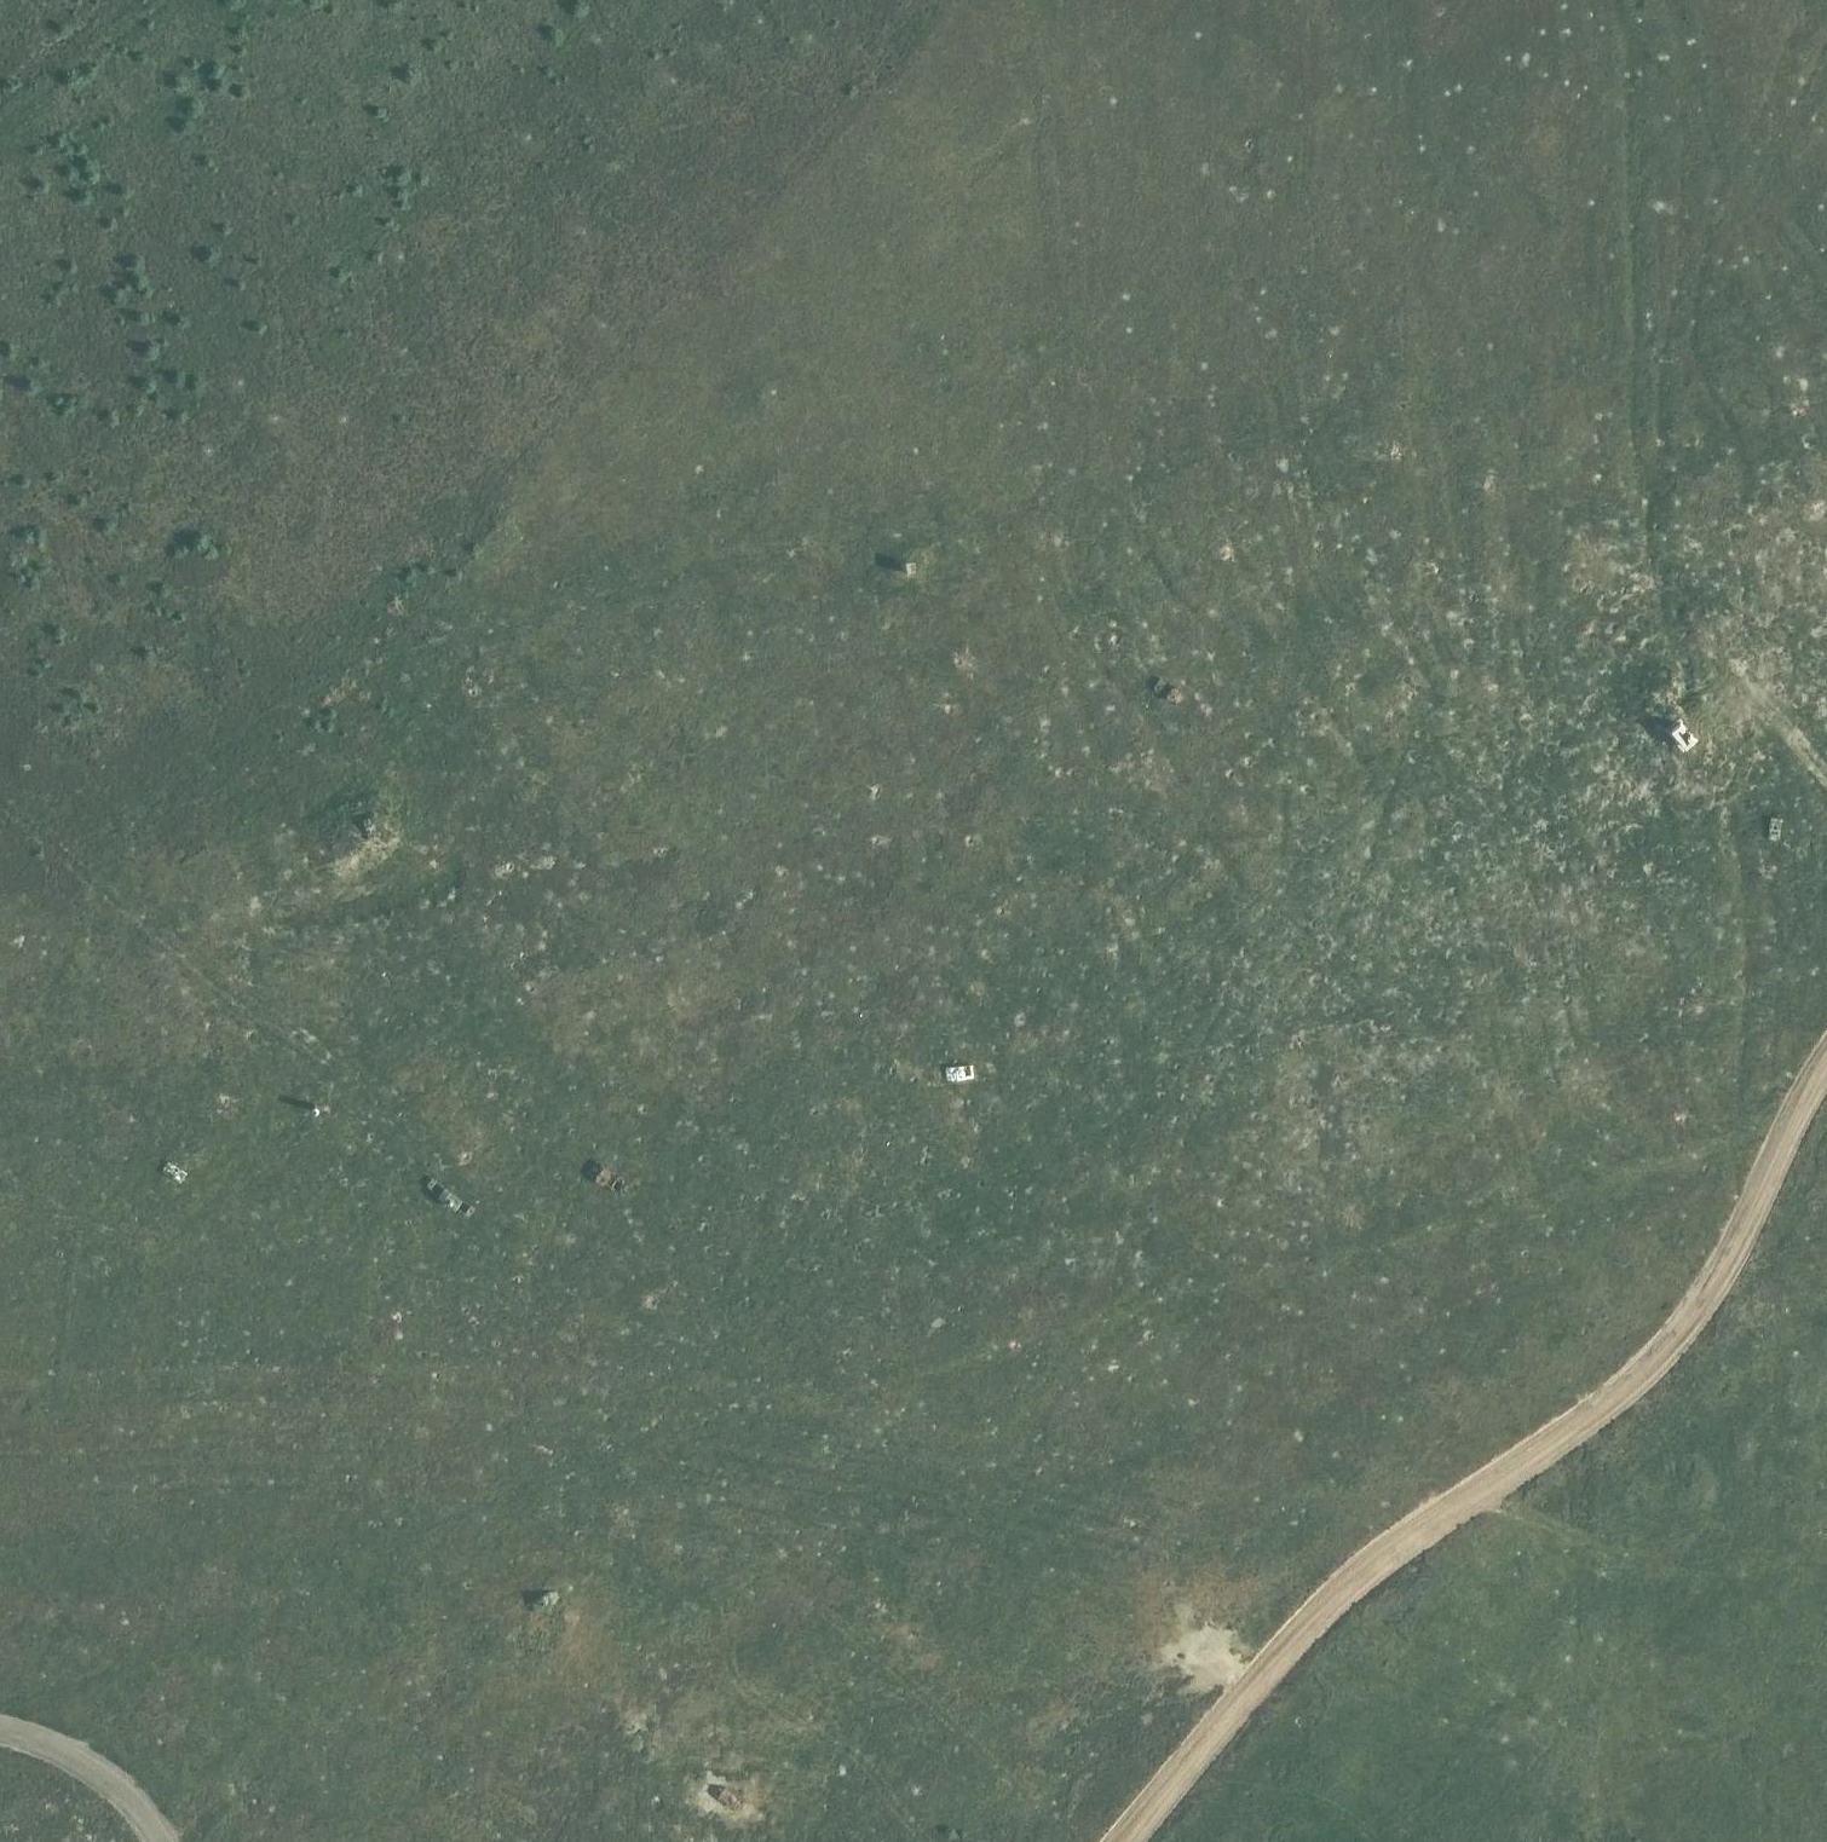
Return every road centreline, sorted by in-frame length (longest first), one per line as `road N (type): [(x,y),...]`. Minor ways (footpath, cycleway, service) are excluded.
road 1 (track): [(1129,1841),(1333,1601),(1438,1516),(1633,1381),(1704,1302),(1826,1061)]
road 2 (track): [(0,1732),(94,1770),(141,1806),(163,1841)]

